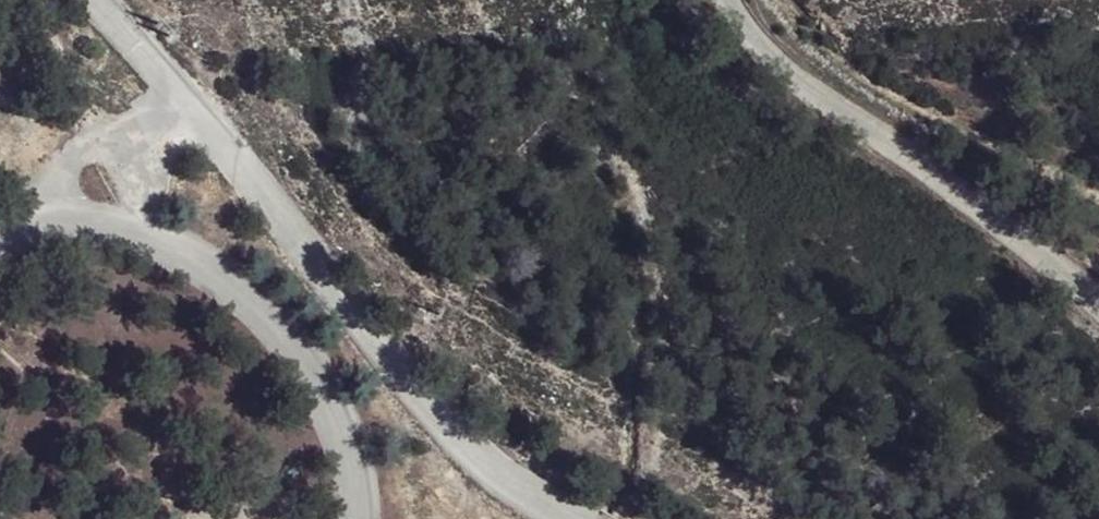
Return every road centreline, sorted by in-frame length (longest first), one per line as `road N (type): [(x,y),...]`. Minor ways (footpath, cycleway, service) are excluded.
road 1 (unclassified): [(98,0),(199,109),(371,340),(508,481),(576,518)]
road 2 (unclassified): [(1098,301),(822,98),(734,0)]

